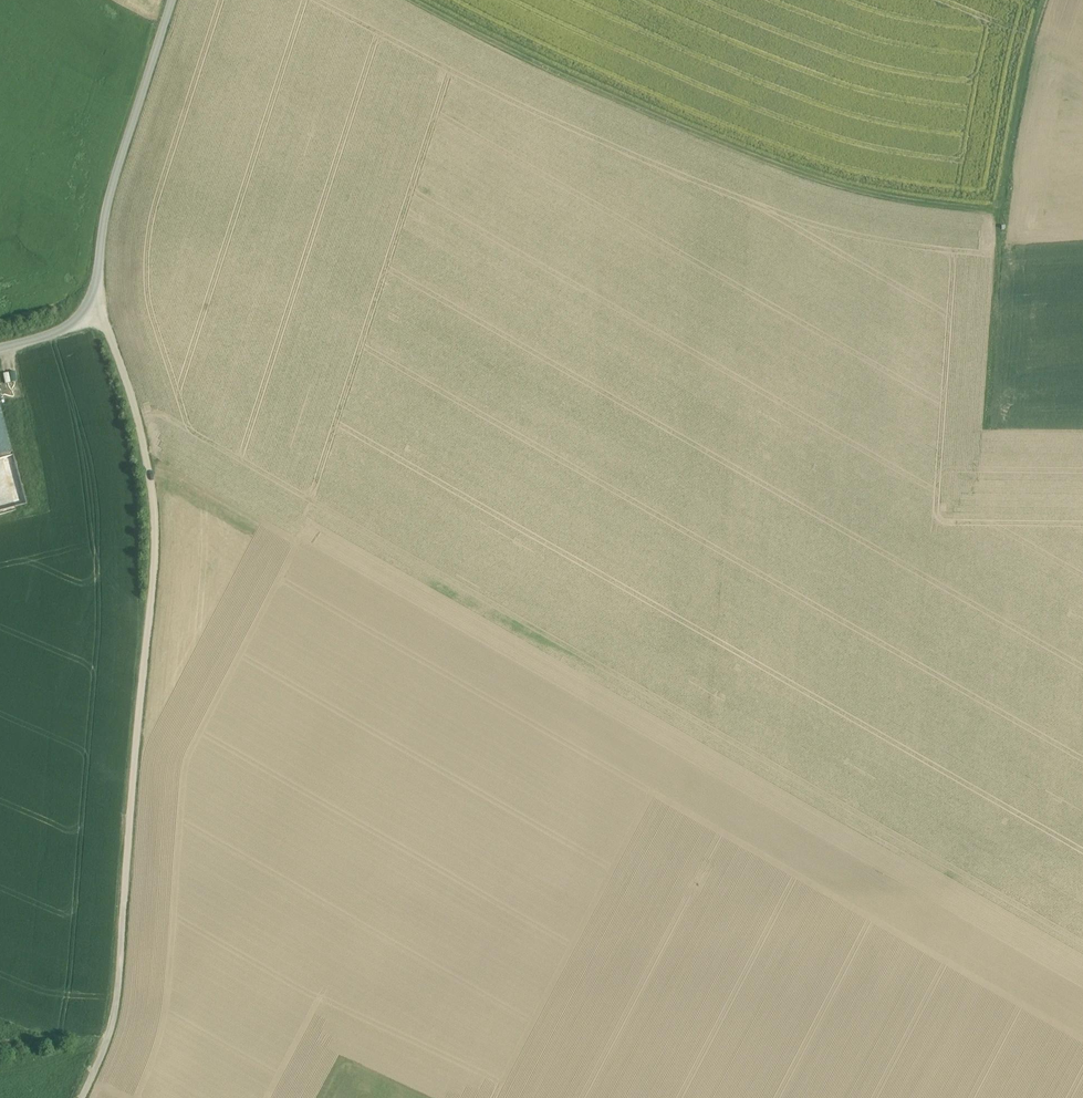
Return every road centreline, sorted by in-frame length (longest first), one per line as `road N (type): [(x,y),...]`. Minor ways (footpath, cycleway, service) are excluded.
road 1 (unclassified): [(173,0),(108,206),(100,283),(150,475),(155,569),(117,986),(104,1049),(82,1097)]

